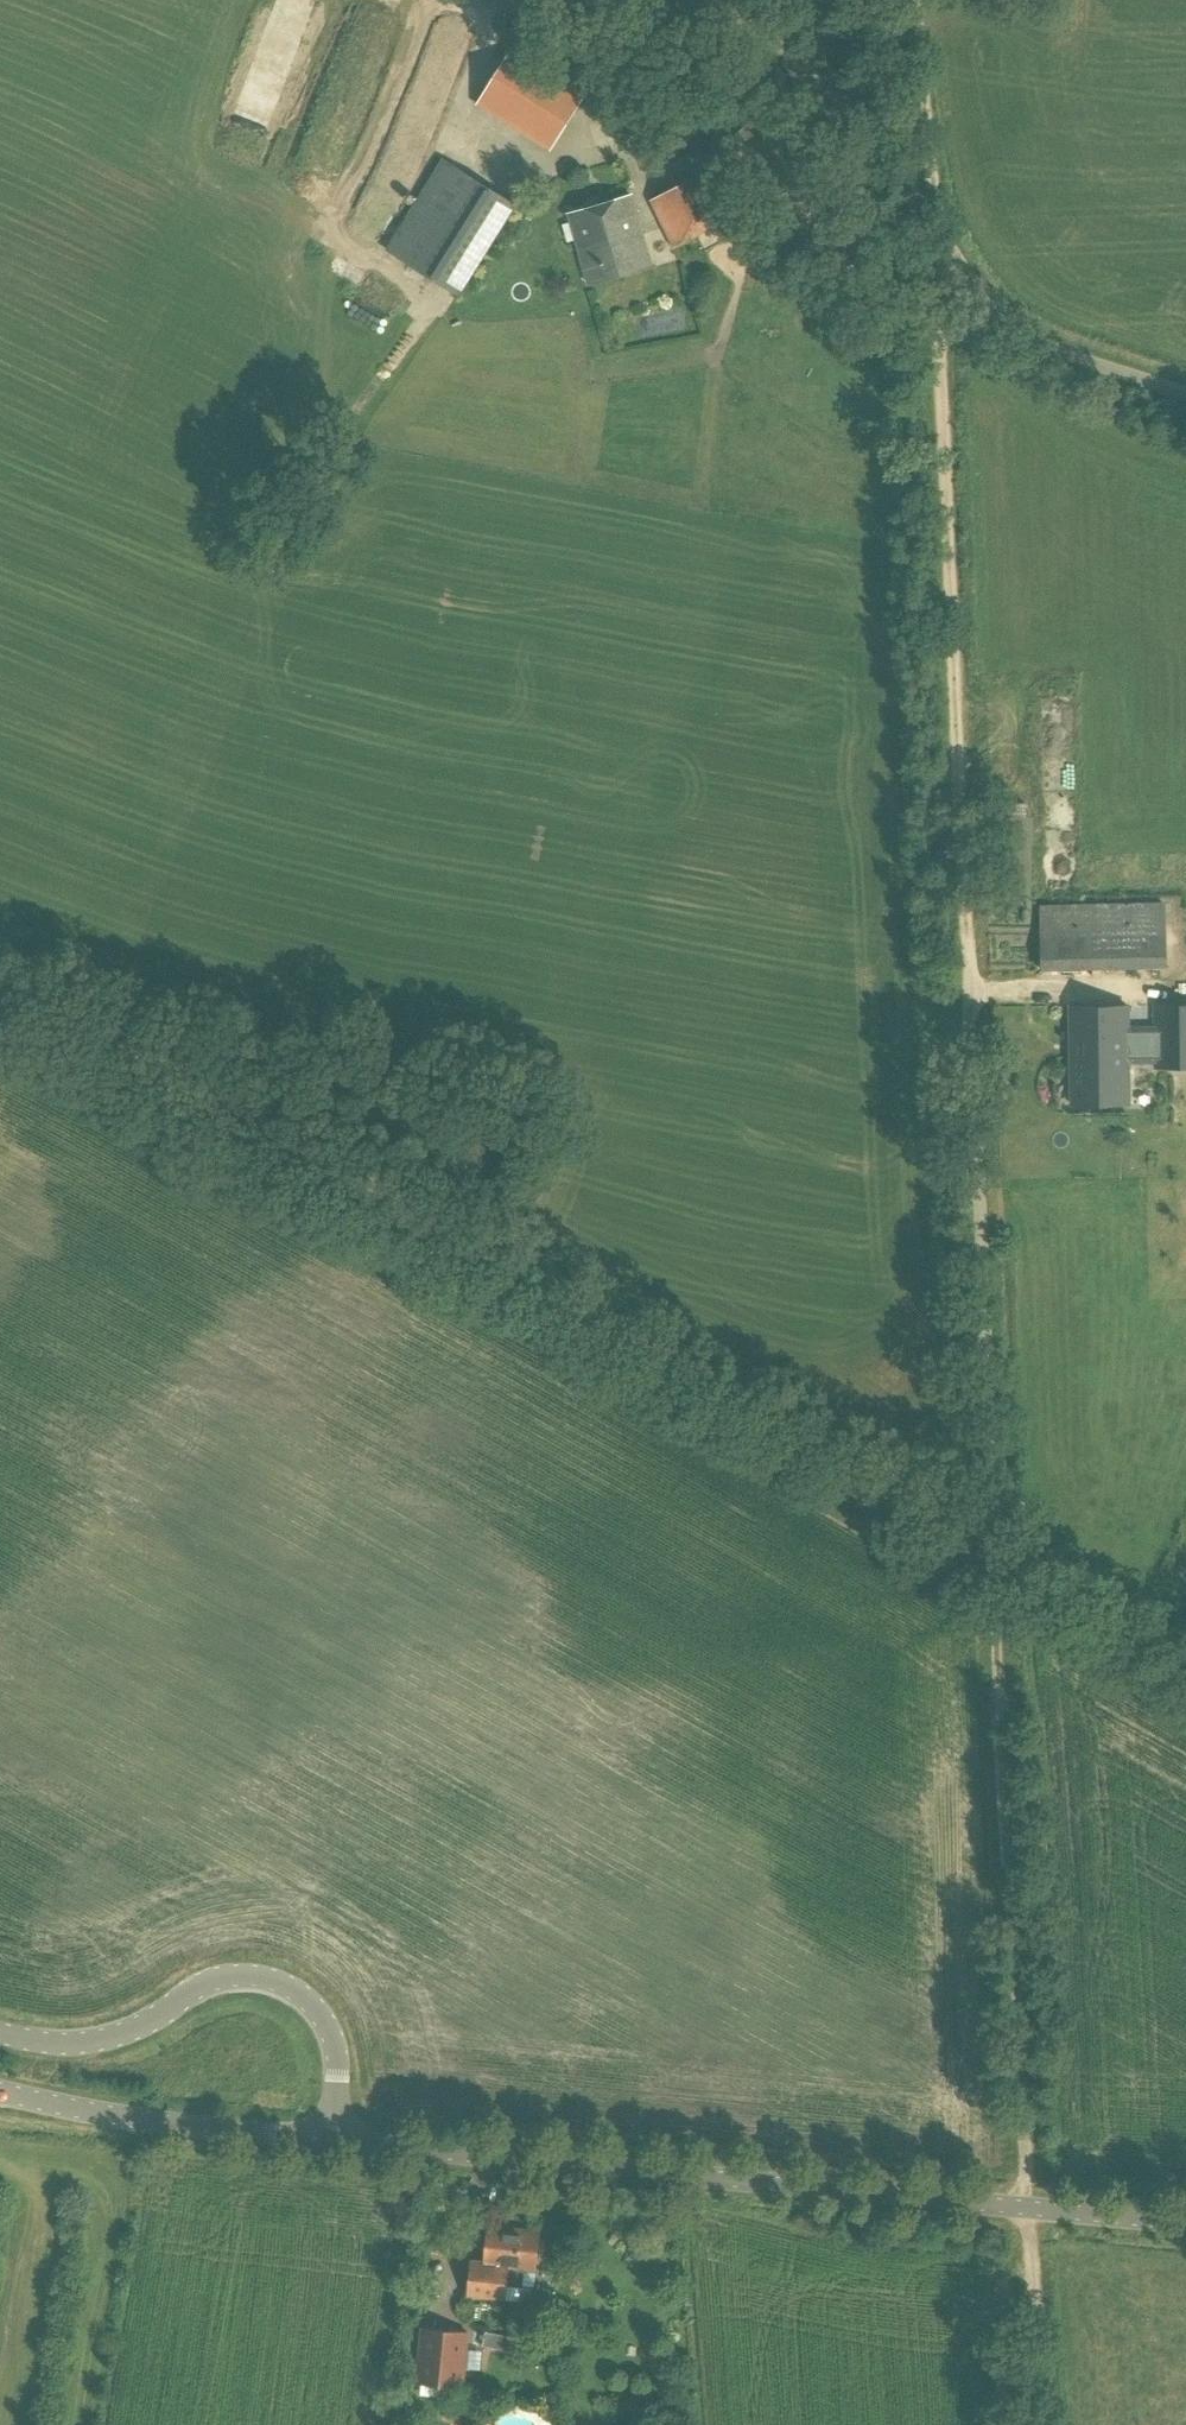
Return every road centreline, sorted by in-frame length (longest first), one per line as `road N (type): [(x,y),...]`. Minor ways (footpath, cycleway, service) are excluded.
road 1 (track): [(997,1538),(0,999)]
road 2 (track): [(918,0),(916,51),(945,305),(962,964)]
road 3 (track): [(997,1538),(1044,2424)]
road 4 (tertiary): [(1185,2224),(331,2141)]
road 5 (unclassified): [(1185,394),(1026,335),(964,271),(841,97),(773,35),(695,0)]
road 6 (unclassified): [(962,964),(997,1538)]
road 7 (unclassified): [(331,2141),(336,2050),(326,2020),(274,1982),(234,1976),(120,2035),(69,2041),(0,2031)]
road 8 (tertiary): [(331,2141),(0,2094)]
road 9 (unclassified): [(1185,1644),(997,1538)]

